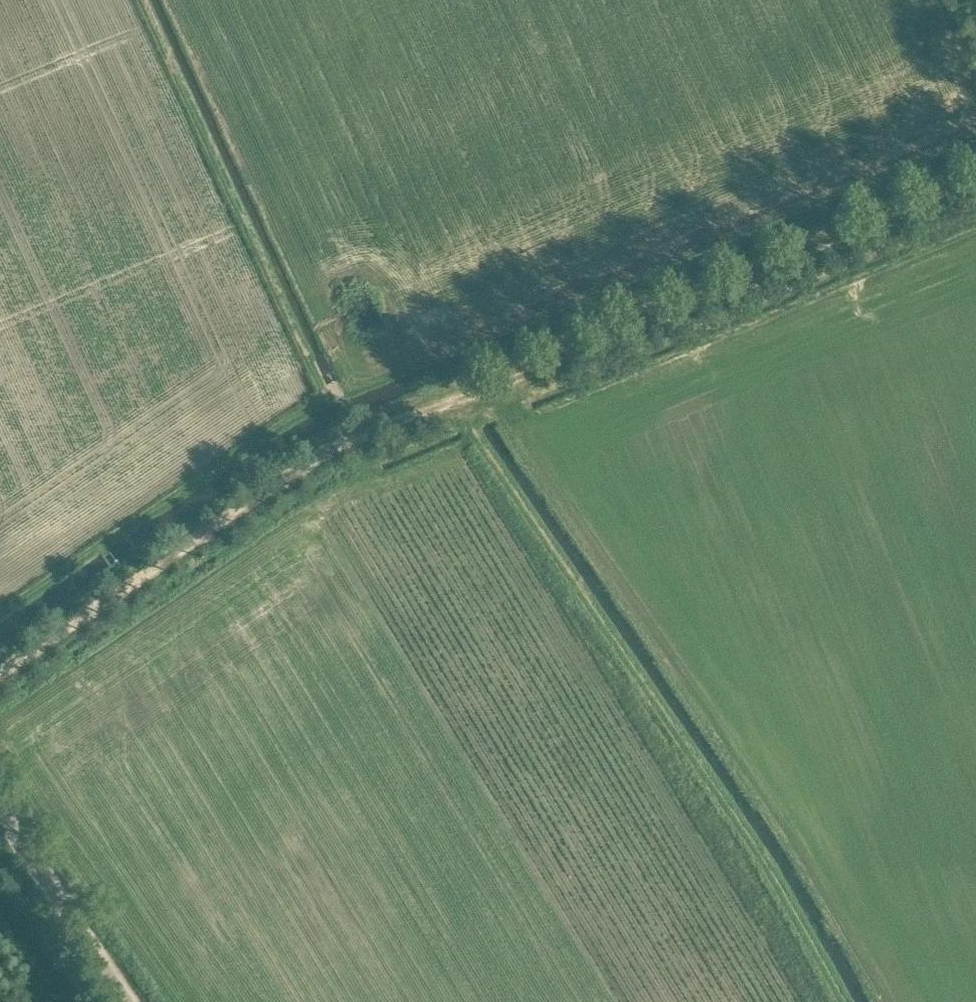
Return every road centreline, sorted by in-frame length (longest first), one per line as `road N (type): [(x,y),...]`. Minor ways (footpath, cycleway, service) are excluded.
road 1 (track): [(975,182),(403,419),(286,477),(0,670)]
road 2 (unclassified): [(125,1001),(0,815)]

